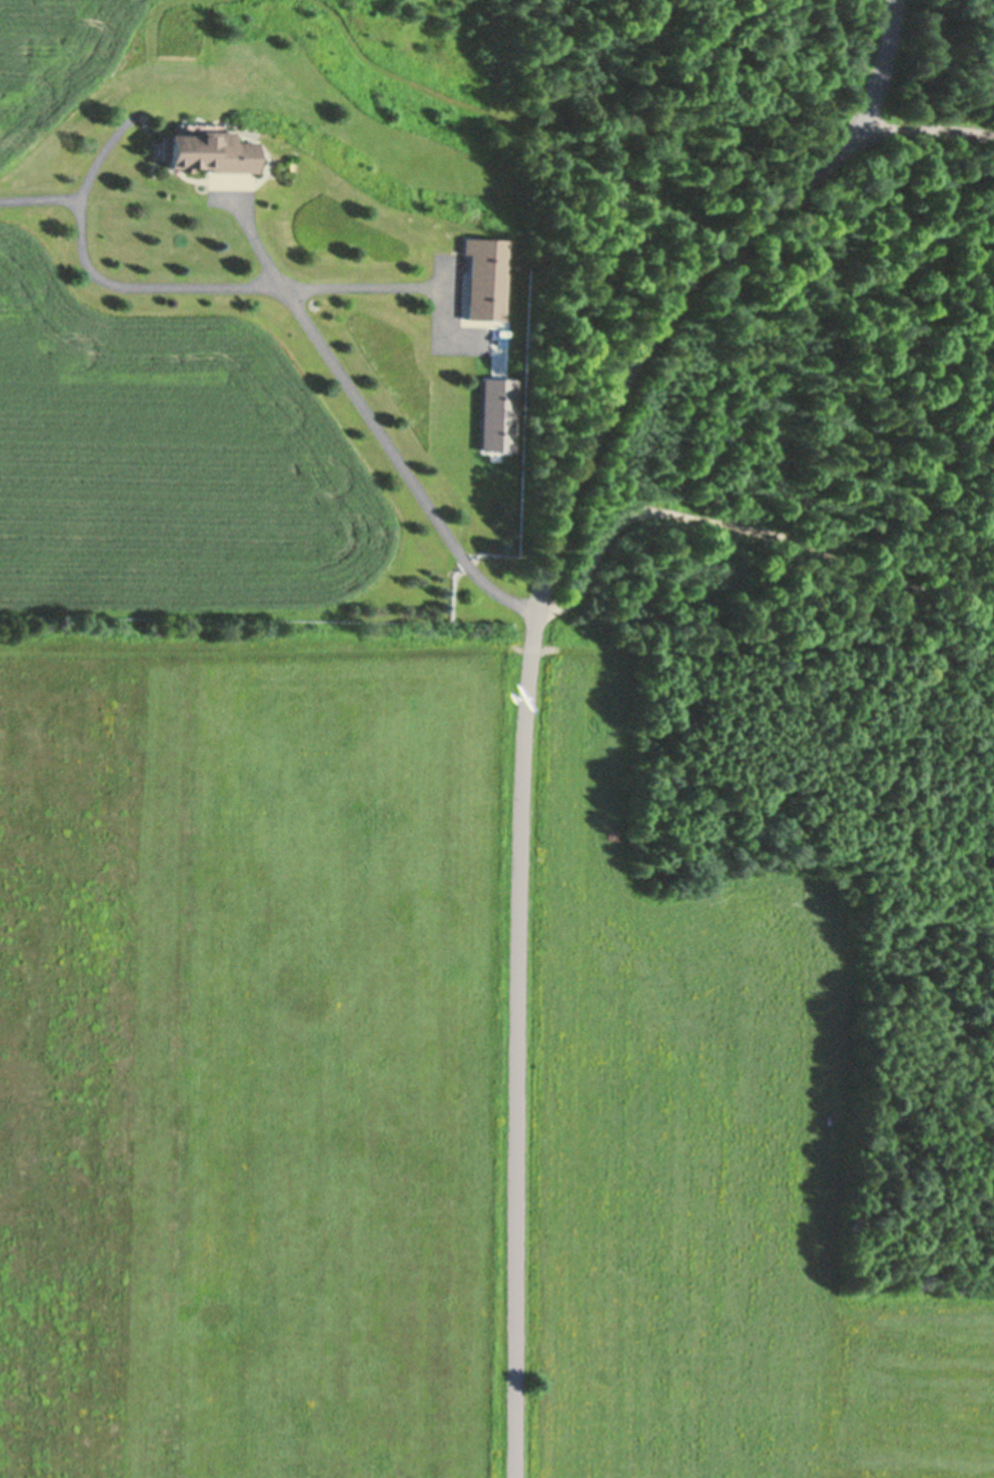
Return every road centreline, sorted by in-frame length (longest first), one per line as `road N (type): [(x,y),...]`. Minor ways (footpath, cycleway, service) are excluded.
road 1 (residential): [(516,1477),(523,746),(535,613),(559,505),(606,396),(655,311),(863,124)]
road 2 (track): [(863,124),(993,136)]
road 3 (residential): [(863,124),(893,0)]

